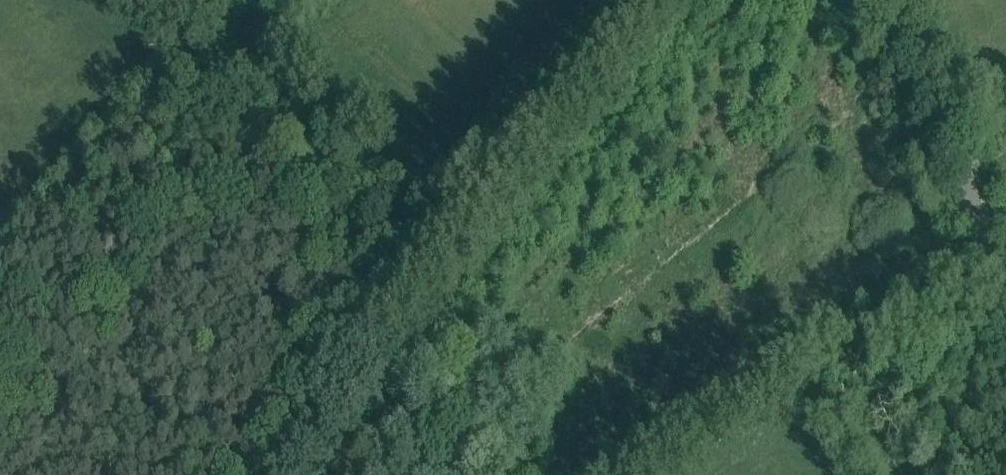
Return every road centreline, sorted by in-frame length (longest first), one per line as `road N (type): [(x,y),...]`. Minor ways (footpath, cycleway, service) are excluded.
road 1 (track): [(663,0),(271,474)]
road 2 (track): [(444,271),(147,0)]
road 3 (tertiary): [(1005,249),(906,0)]
road 4 (track): [(424,474),(426,447),(411,407),(364,365)]

